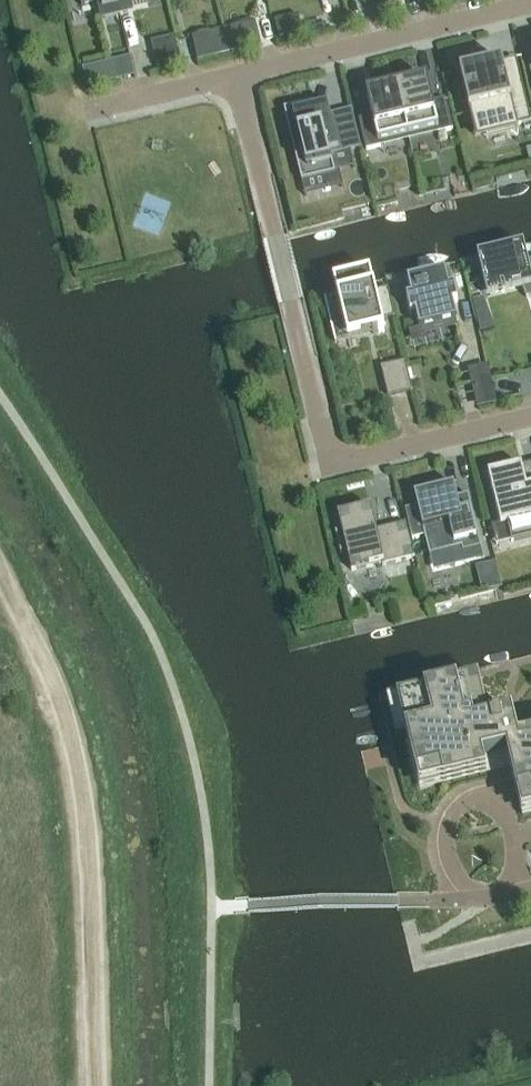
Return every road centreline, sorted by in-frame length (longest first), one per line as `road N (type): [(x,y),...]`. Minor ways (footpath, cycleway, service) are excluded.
road 1 (residential): [(530,419),(332,467),(234,77)]
road 2 (track): [(97,1085),(93,907),(76,768),(18,620)]
road 3 (residential): [(234,77),(530,4)]
road 4 (residential): [(87,115),(234,77)]

